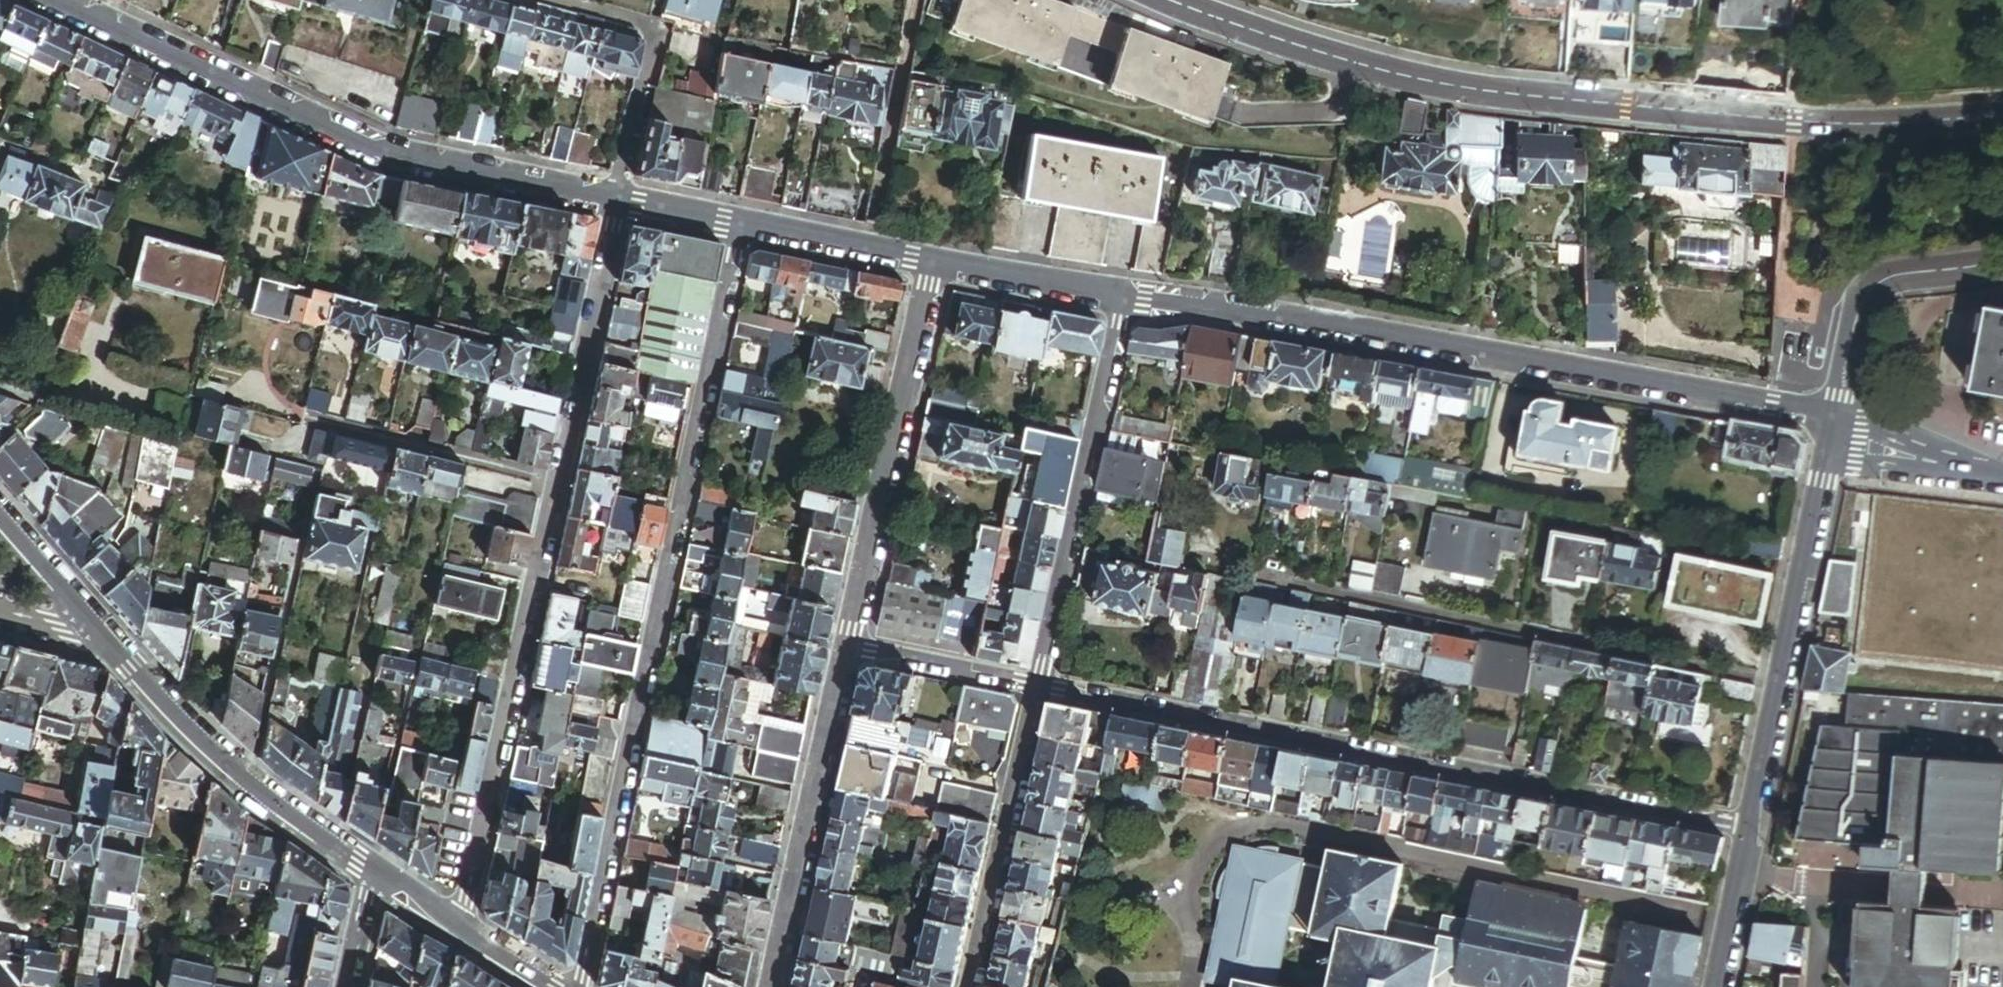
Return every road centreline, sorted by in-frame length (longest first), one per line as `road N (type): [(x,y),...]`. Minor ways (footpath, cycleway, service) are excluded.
road 1 (residential): [(2002,116),(1868,126),(1571,103),(1414,78),(1159,0)]
road 2 (residential): [(745,226),(584,986)]
road 3 (residential): [(619,200),(458,933)]
road 4 (residential): [(1042,687),(1750,830)]
road 5 (residential): [(1835,417),(1128,298)]
road 6 (residential): [(619,200),(381,150),(61,0)]
road 7 (residential): [(1750,830),(1835,417)]
road 8 (residential): [(1042,687),(1128,298)]
road 9 (residential): [(937,264),(850,648)]
road 10 (secondary): [(371,874),(248,784),(104,635)]
road 11 (residential): [(850,648),(772,986)]
road 12 (residential): [(972,986),(1042,687)]
road 13 (residential): [(546,0),(656,30),(619,200)]
road 14 (residential): [(1835,417),(1846,328),(1864,288),(1901,273),(2002,261)]
road 15 (residential): [(850,648),(1042,687)]
road 16 (residential): [(937,264),(745,226)]
road 17 (residential): [(1128,298),(937,264)]
road 18 (residential): [(1835,417),(1955,466),(2002,472)]
road 19 (residential): [(1718,986),(1750,830)]
road 20 (secondary): [(104,635),(0,516)]
road 21 (residential): [(745,226),(619,200)]

